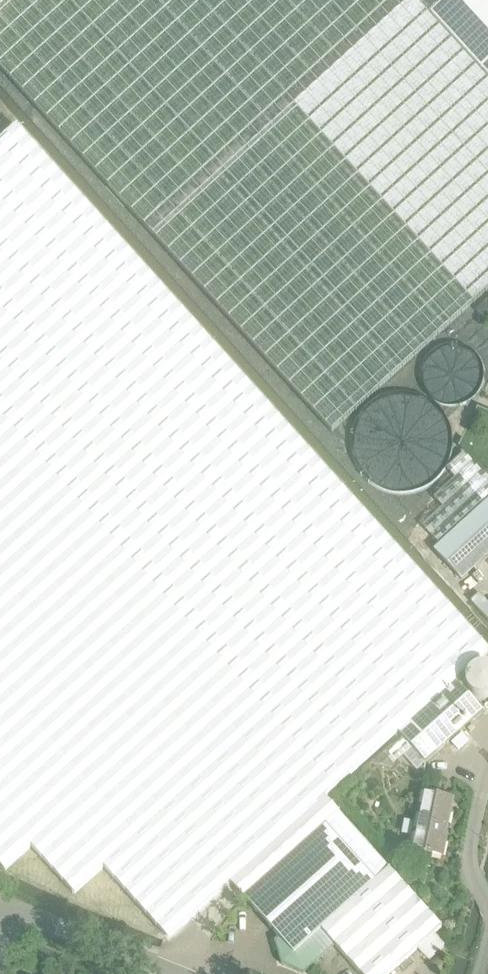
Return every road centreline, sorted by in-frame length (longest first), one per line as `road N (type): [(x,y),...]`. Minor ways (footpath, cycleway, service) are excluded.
road 1 (tertiary): [(170,973),(0,908)]

